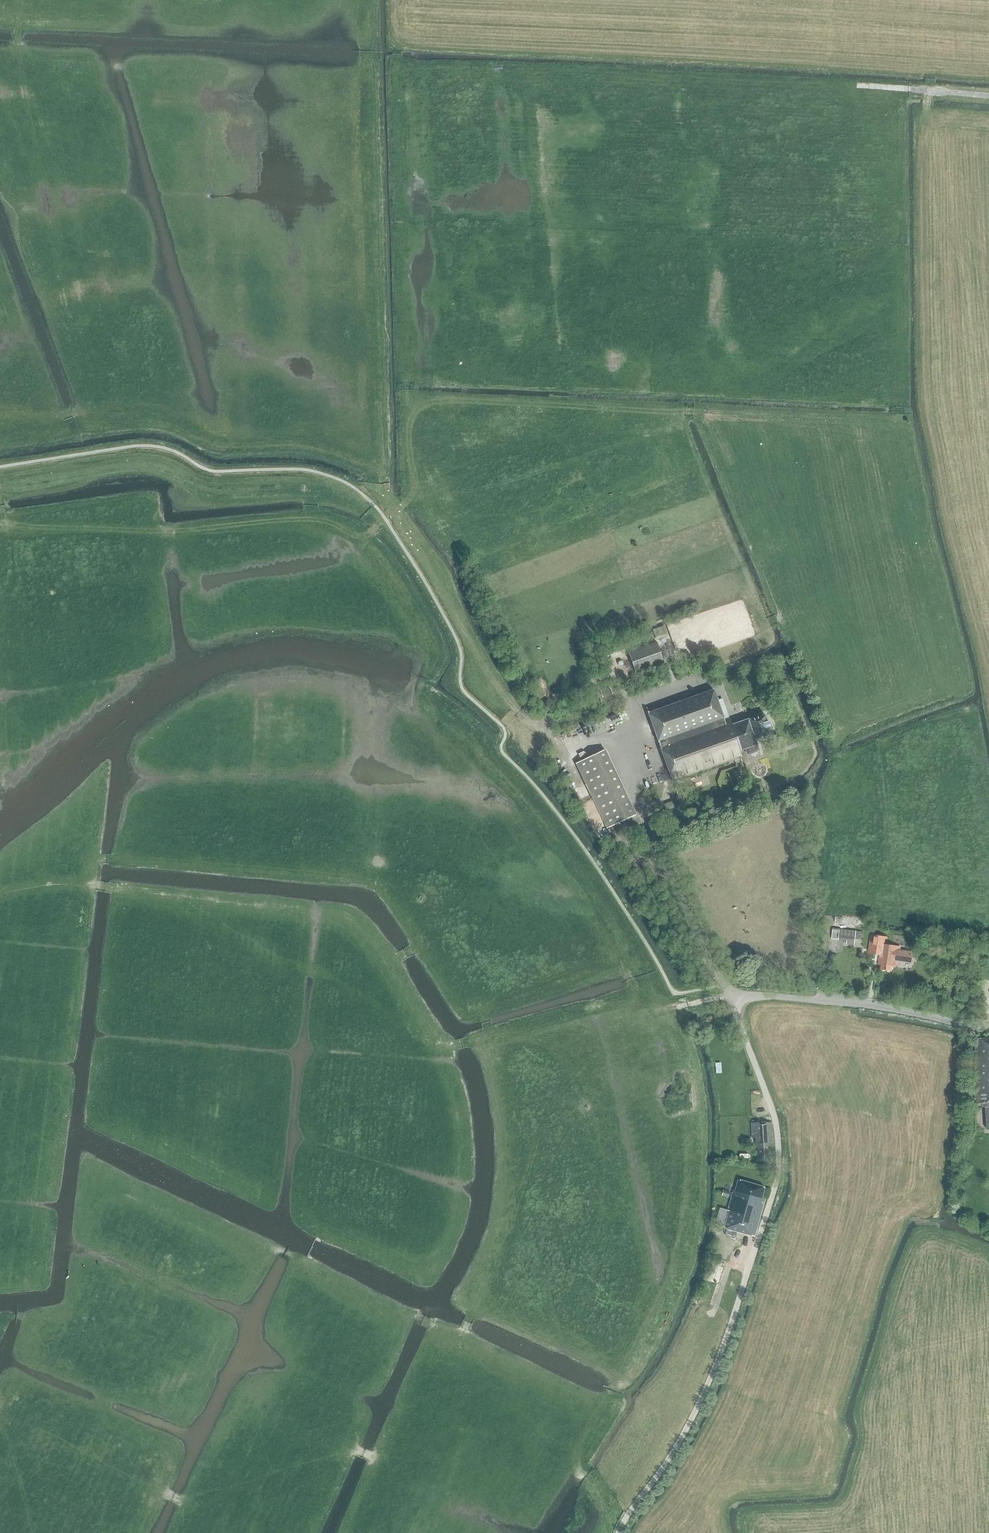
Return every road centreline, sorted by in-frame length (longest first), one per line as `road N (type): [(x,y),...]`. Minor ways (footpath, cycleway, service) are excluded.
road 1 (unclassified): [(620,1532),(696,1413),(775,1183),(774,1115),(738,1002),(865,1004),(988,1028)]

